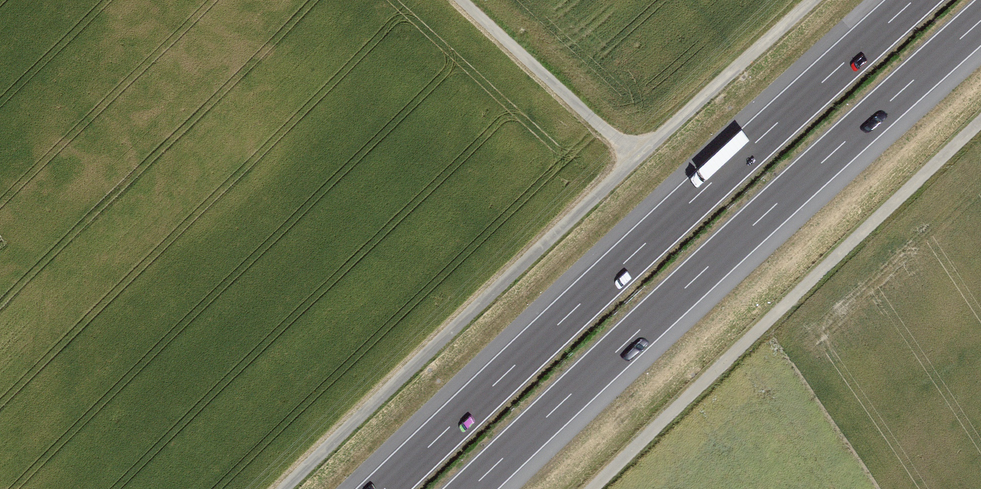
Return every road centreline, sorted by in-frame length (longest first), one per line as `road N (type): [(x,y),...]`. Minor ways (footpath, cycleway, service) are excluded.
road 1 (motorway): [(913,0),(384,488)]
road 2 (track): [(286,488),(813,0)]
road 3 (motorway): [(472,488),(980,21)]
road 4 (track): [(635,161),(456,0)]

